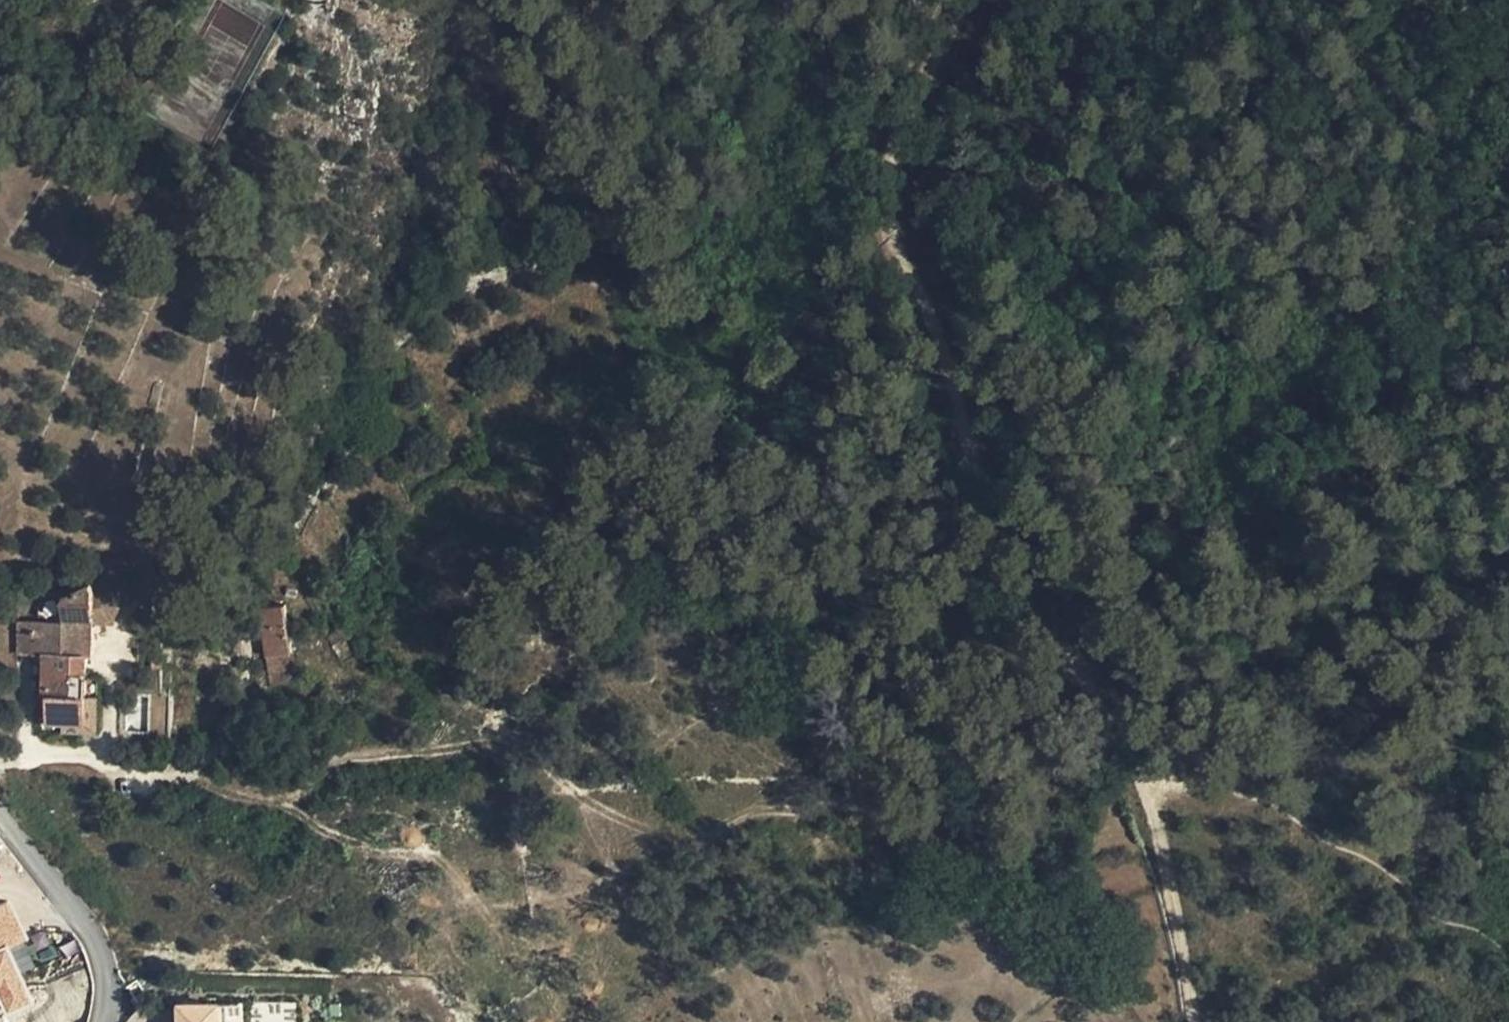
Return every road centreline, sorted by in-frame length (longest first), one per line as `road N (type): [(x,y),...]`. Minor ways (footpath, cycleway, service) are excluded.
road 1 (track): [(984,0),(958,59),(901,149),(908,184),(896,219),(899,252),(940,327),(991,514),(1142,777),(1193,1021)]
road 2 (residential): [(101,1021),(107,960),(0,809)]

